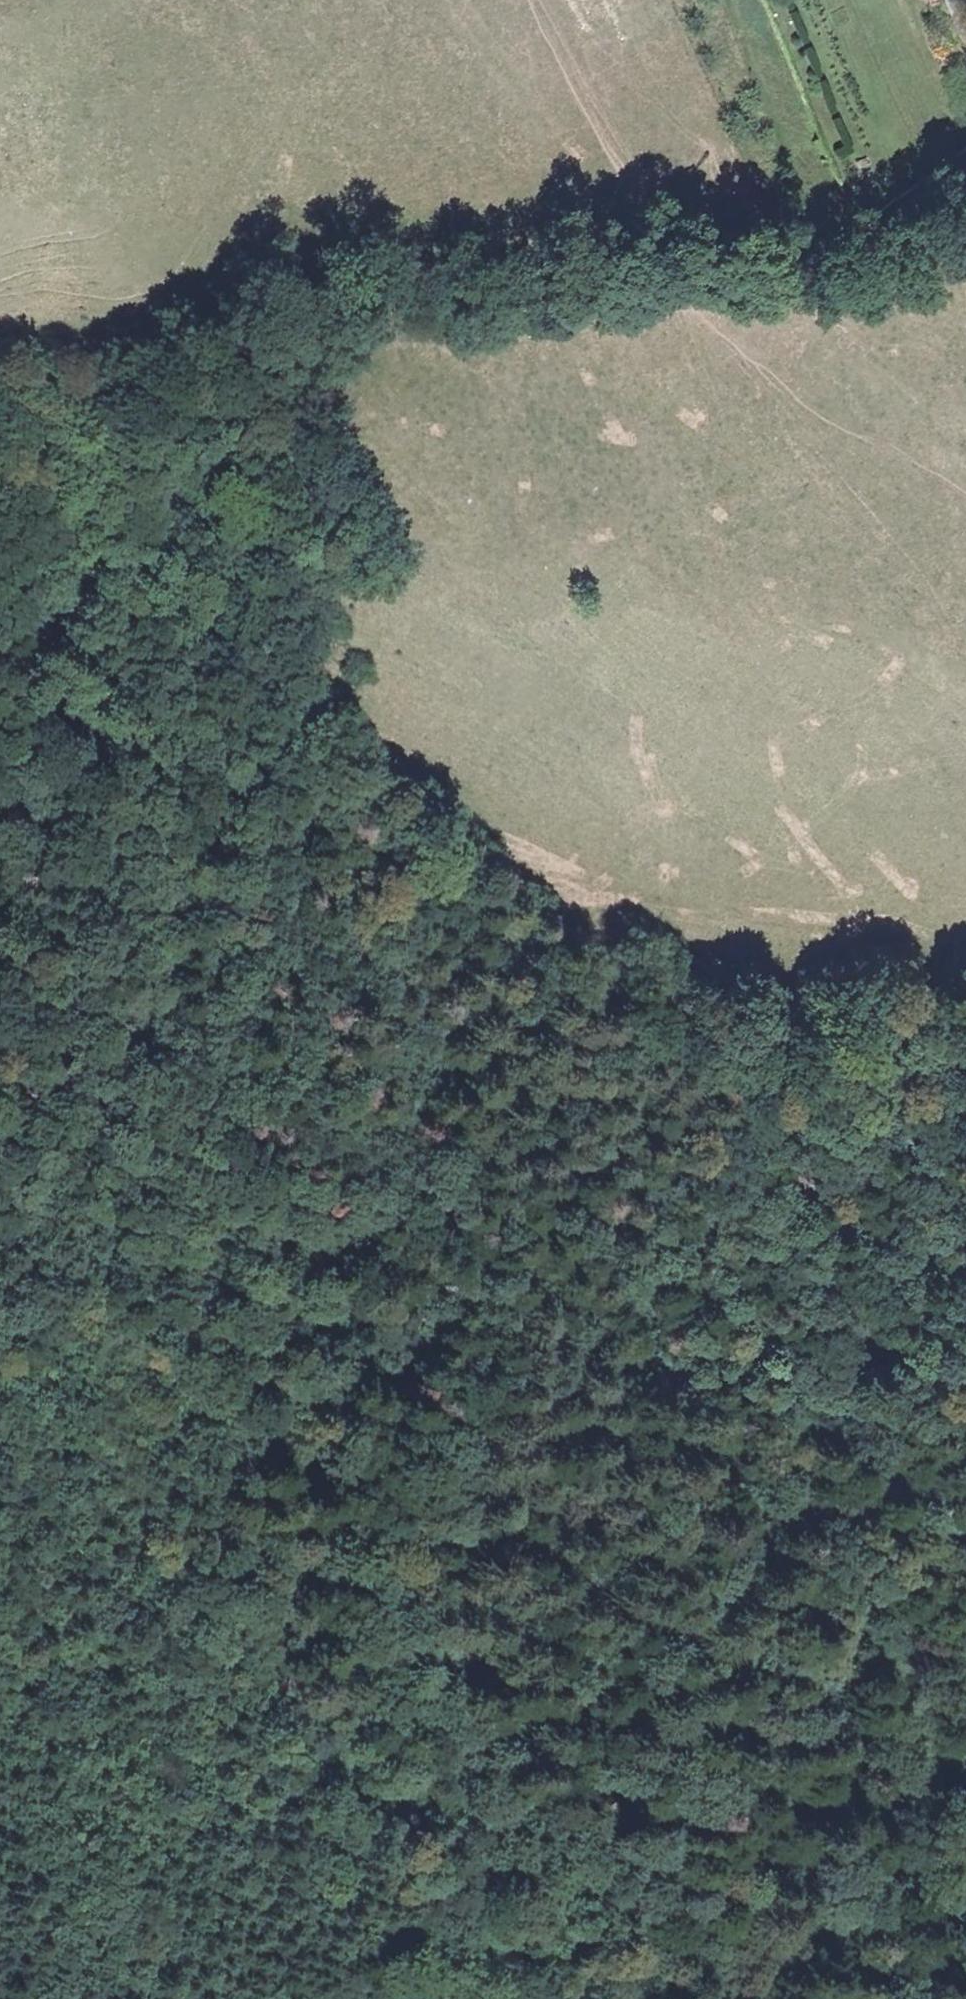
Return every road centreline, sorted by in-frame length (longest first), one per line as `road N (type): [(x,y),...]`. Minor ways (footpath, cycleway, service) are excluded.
road 1 (track): [(819,238),(813,197),(731,0)]

